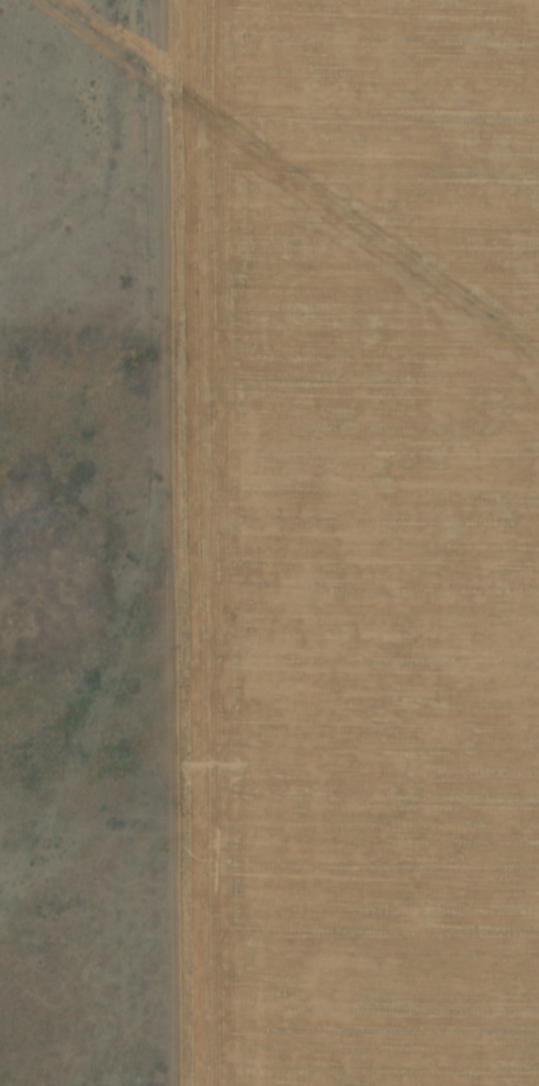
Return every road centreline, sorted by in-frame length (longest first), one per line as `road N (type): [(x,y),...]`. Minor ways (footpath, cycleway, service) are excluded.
road 1 (track): [(0,917),(126,553),(169,328),(148,0)]
road 2 (track): [(0,317),(168,315)]

